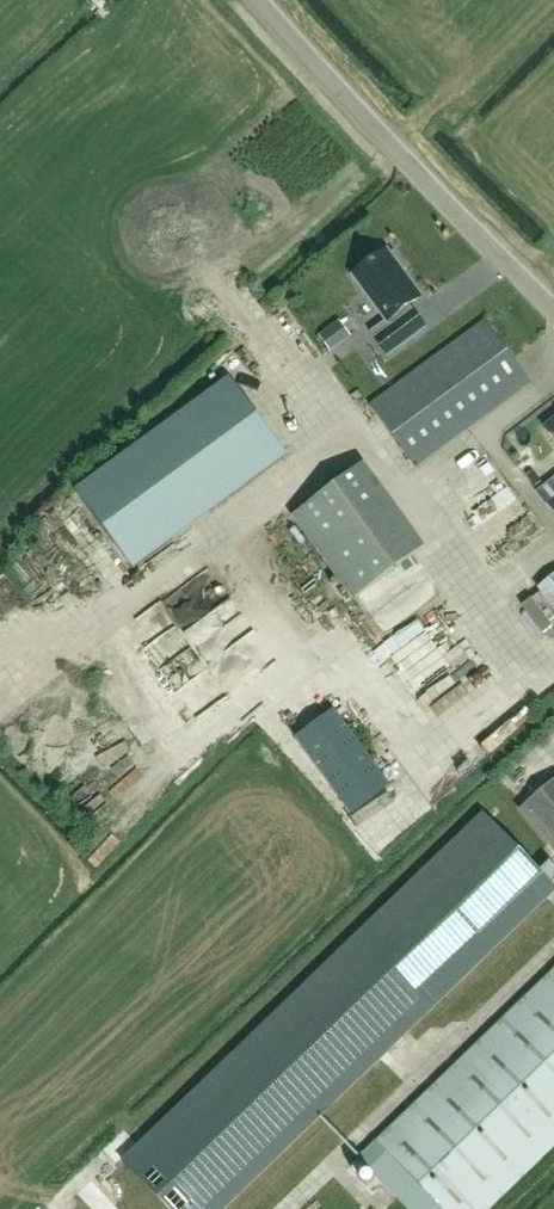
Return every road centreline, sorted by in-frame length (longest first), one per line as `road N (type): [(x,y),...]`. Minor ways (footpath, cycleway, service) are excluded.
road 1 (tertiary): [(553,310),(257,0)]

